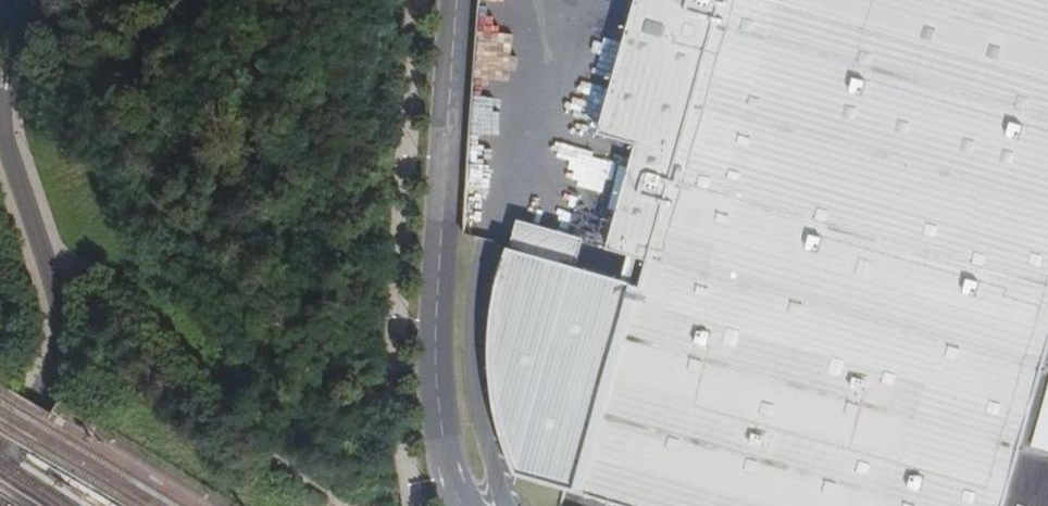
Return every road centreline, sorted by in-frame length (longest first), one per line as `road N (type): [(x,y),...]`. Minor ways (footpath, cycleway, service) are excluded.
road 1 (unclassified): [(0,455),(39,391),(58,338),(44,251),(0,127)]

